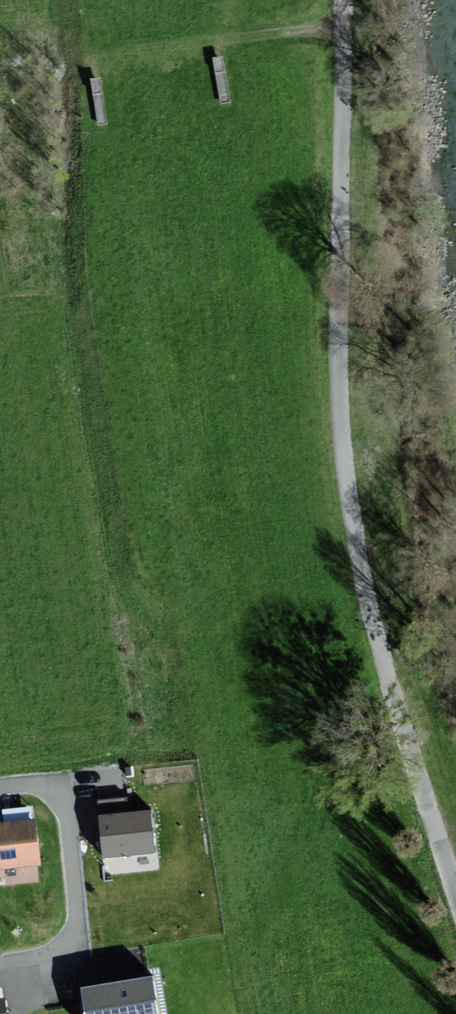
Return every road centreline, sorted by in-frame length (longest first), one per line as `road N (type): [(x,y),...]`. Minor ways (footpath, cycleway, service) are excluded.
road 1 (motorway): [(109,0),(270,1013)]
road 2 (motorway): [(335,1013),(175,0)]
road 3 (residential): [(0,791),(57,786),(77,951),(0,965)]

